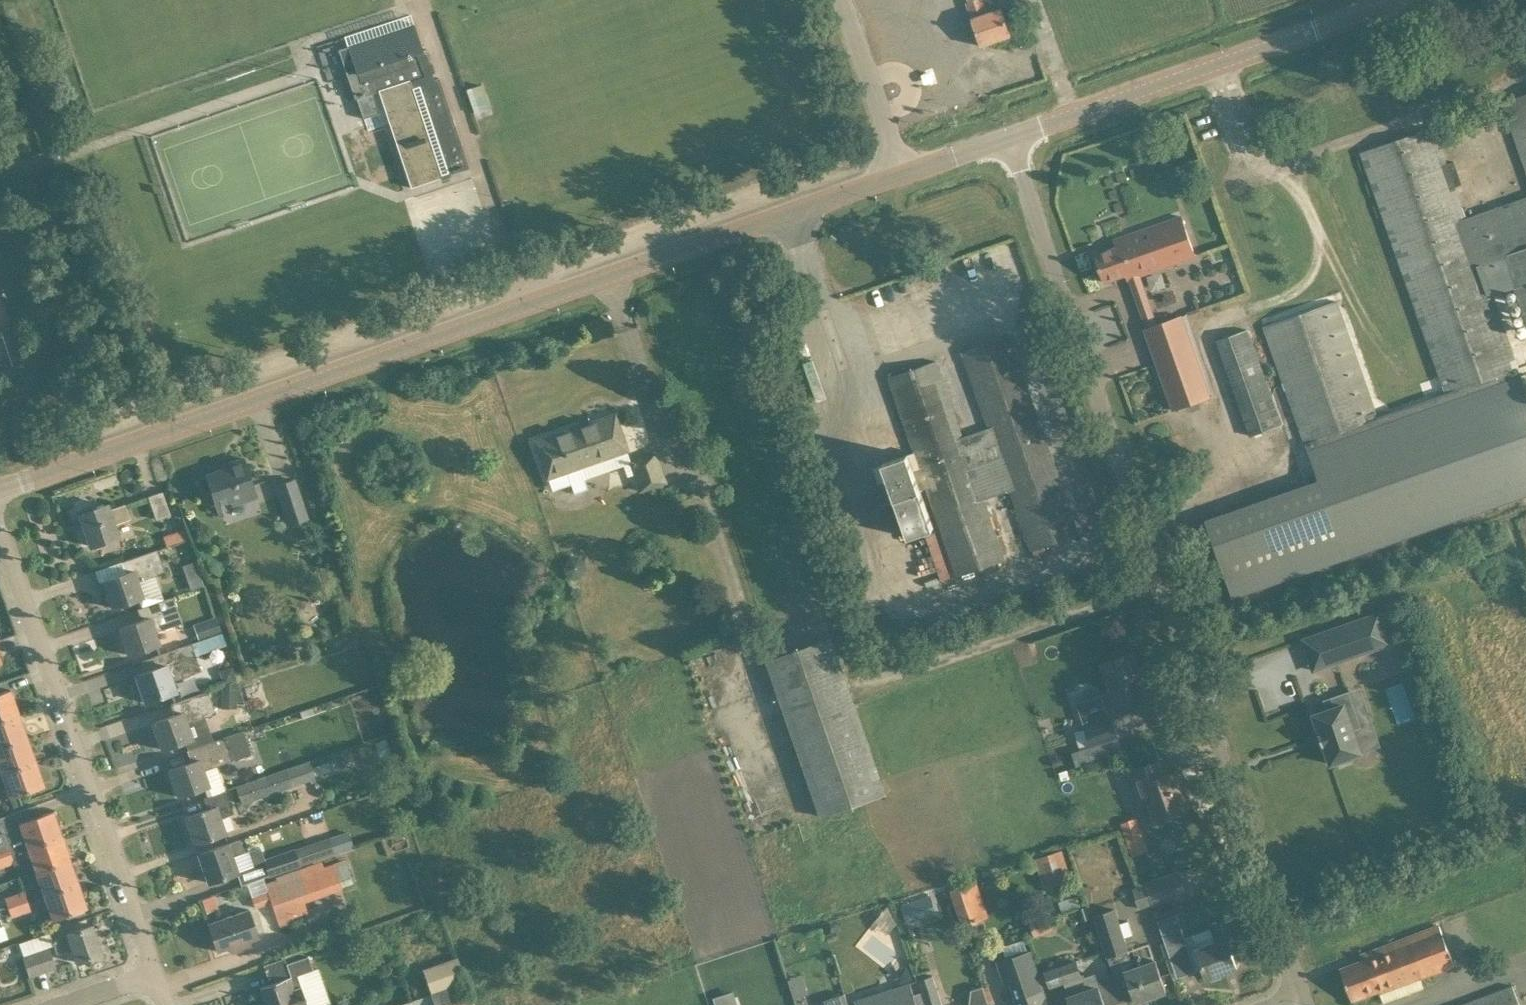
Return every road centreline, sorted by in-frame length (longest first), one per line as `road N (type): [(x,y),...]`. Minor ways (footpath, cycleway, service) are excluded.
road 1 (unclassified): [(1305,997),(1010,137)]
road 2 (tertiary): [(0,490),(613,276)]
road 3 (residential): [(809,813),(703,491),(678,473),(613,276)]
road 4 (residential): [(153,975),(0,532)]
road 5 (tertiary): [(613,276),(1010,137)]
road 6 (tertiary): [(1010,137),(1402,0)]

